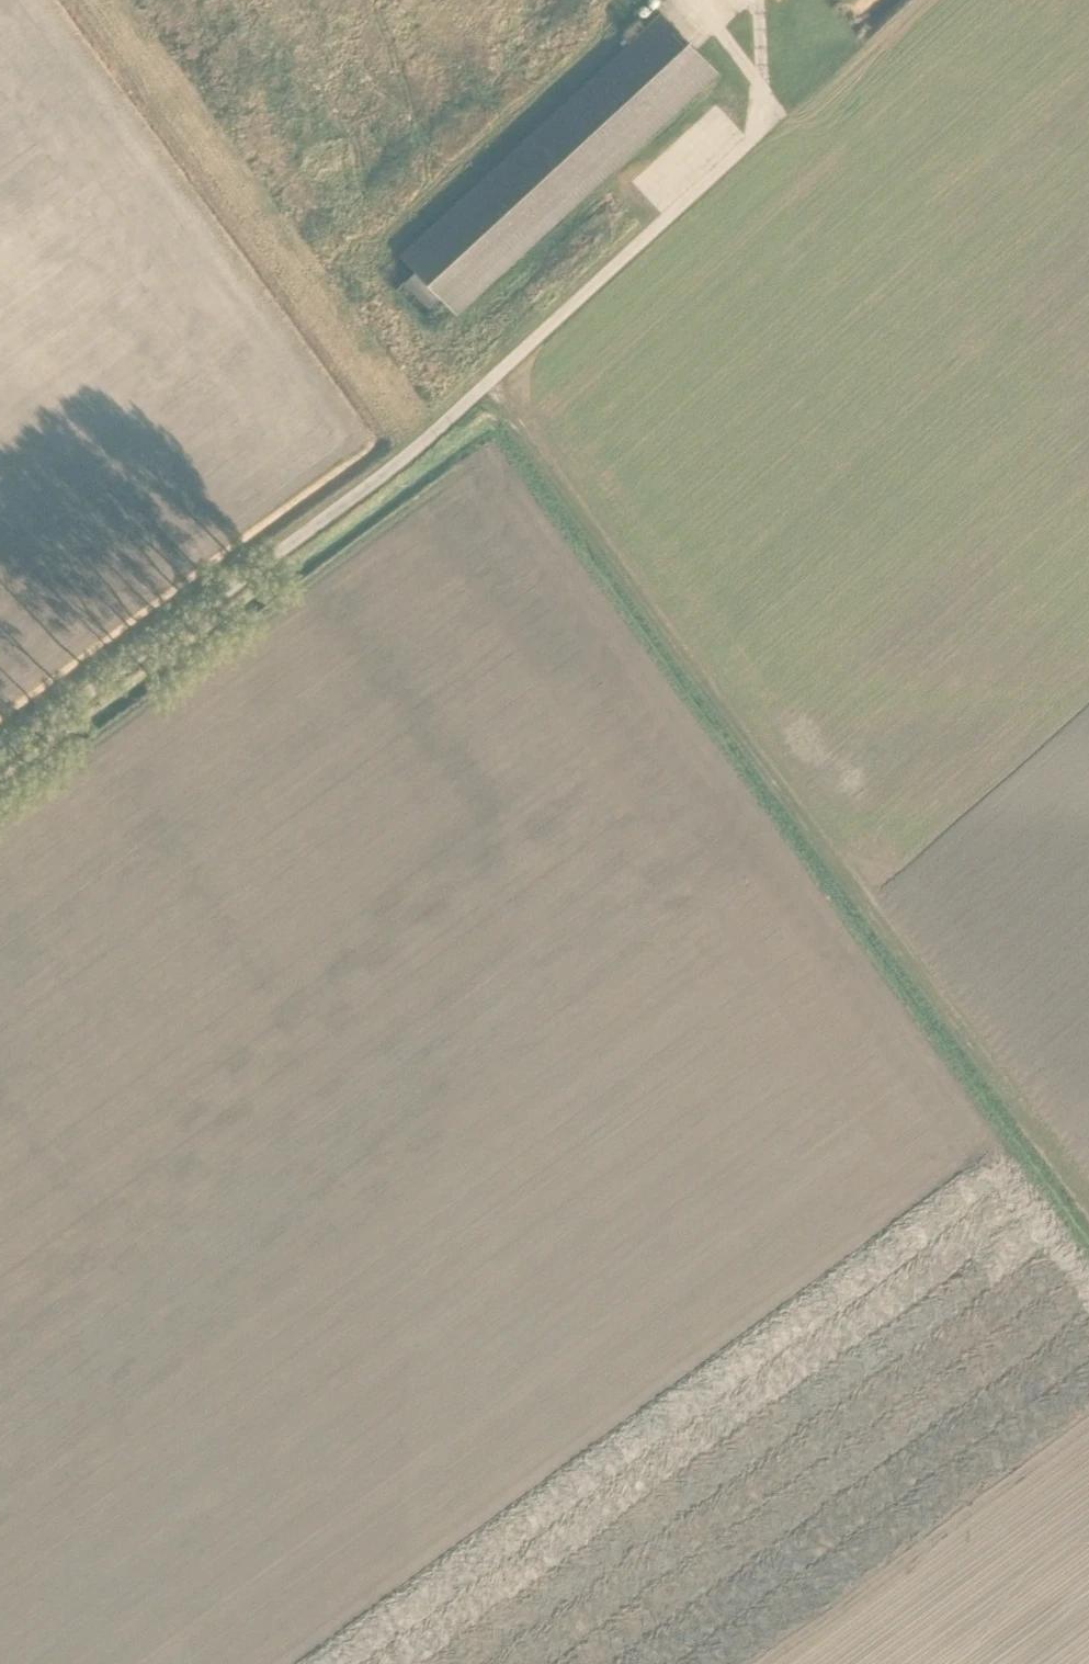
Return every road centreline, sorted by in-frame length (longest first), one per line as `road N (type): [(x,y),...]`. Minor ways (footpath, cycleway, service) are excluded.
road 1 (track): [(488,391),(1088,1209)]

